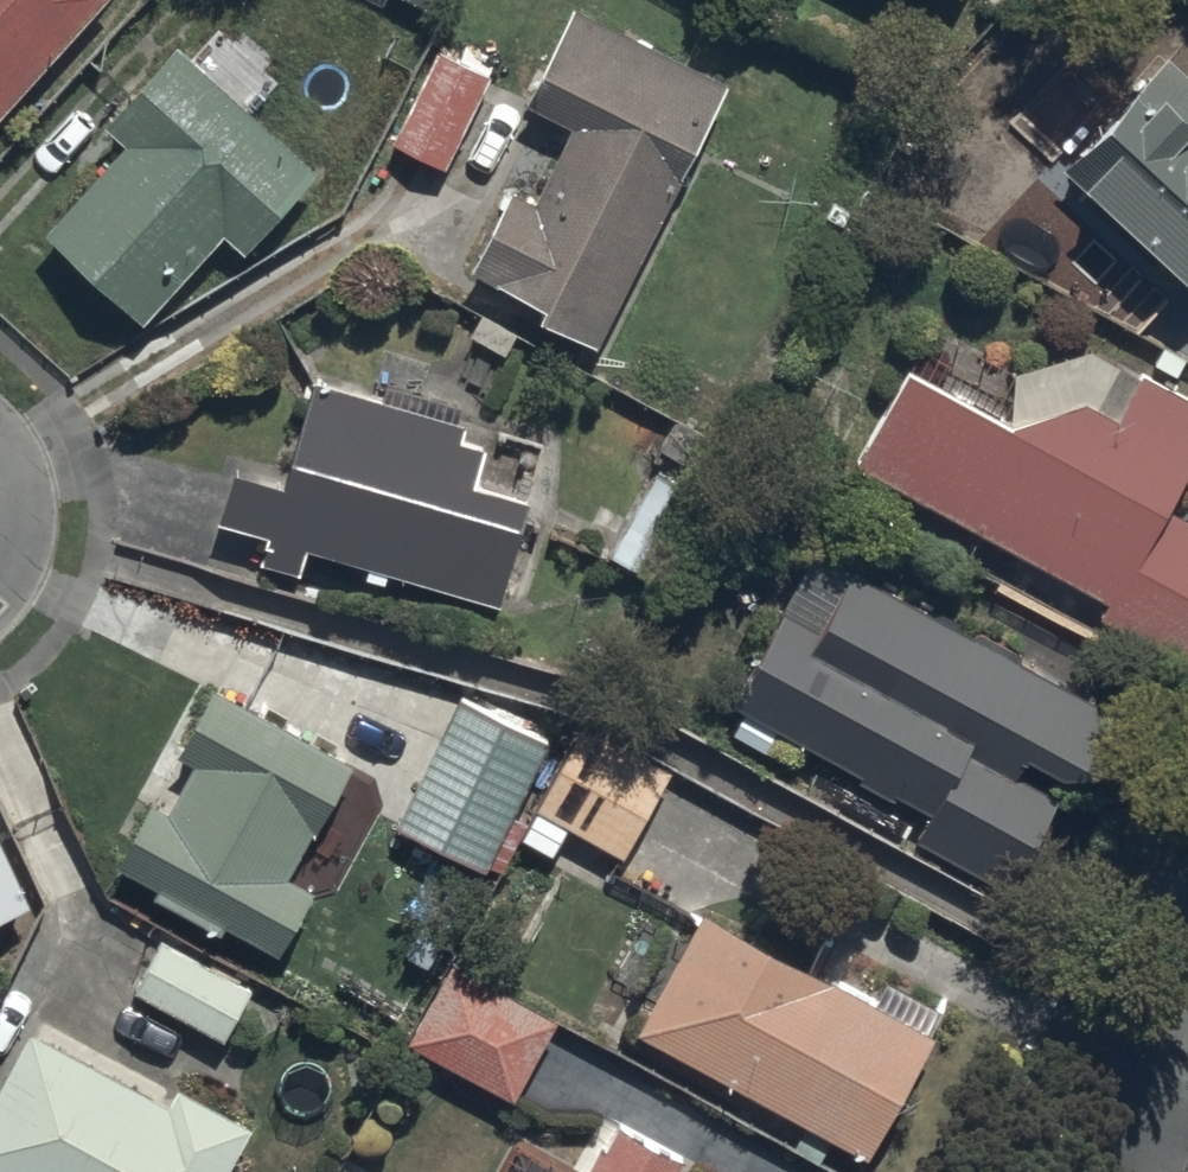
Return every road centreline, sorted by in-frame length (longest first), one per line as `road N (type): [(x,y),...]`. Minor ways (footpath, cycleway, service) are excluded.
road 1 (residential): [(1107,1171),(1187,1023)]

